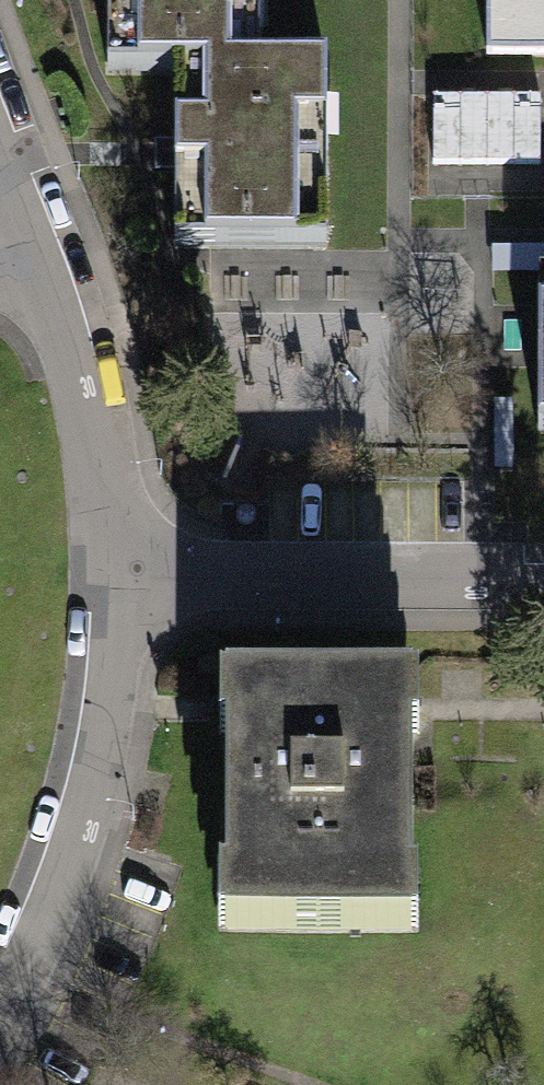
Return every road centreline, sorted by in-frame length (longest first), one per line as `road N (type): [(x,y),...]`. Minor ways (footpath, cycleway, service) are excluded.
road 1 (residential): [(116,573),(86,780),(37,925),(0,1003)]
road 2 (residential): [(116,573),(543,577)]
road 3 (residential): [(26,239),(102,465),(116,573)]

